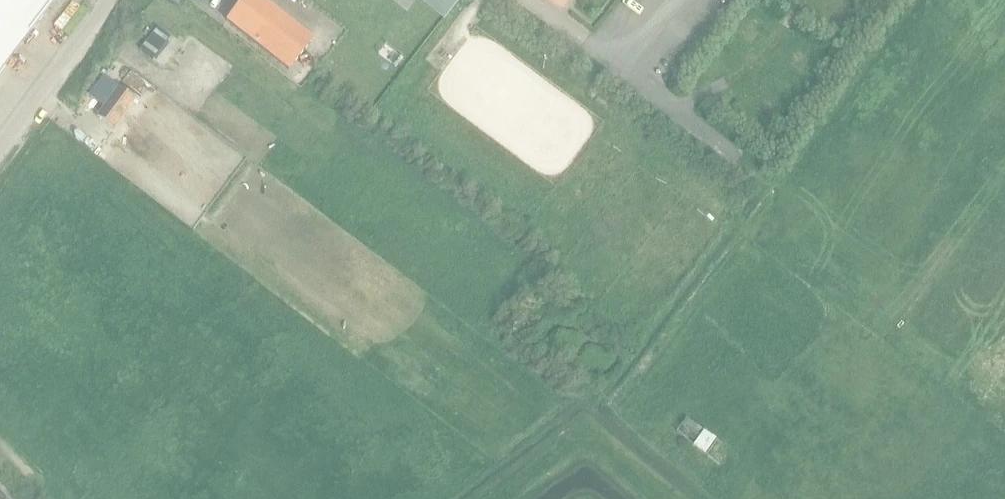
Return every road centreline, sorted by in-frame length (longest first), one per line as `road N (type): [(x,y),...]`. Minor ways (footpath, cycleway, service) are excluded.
road 1 (residential): [(0,143),(107,0)]

